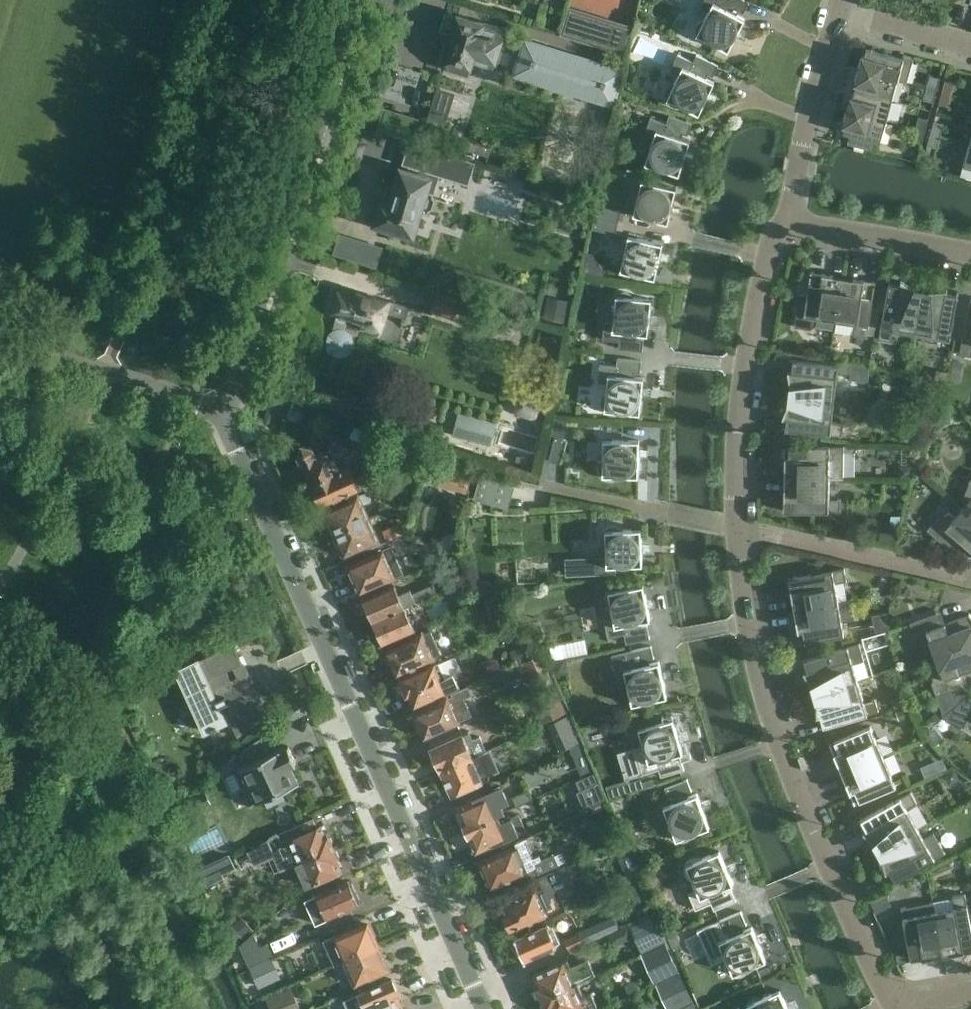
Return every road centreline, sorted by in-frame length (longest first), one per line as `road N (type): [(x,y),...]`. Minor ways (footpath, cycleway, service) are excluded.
road 1 (residential): [(897,1008),(801,805),(741,591),(747,366),(782,229)]
road 2 (residential): [(484,1008),(227,414)]
road 3 (residential): [(227,414),(357,0)]
road 4 (residential): [(227,414),(0,325)]
road 5 (residential): [(782,229),(837,10)]
road 6 (residential): [(782,229),(970,253)]
road 7 (residential): [(837,10),(970,47)]

